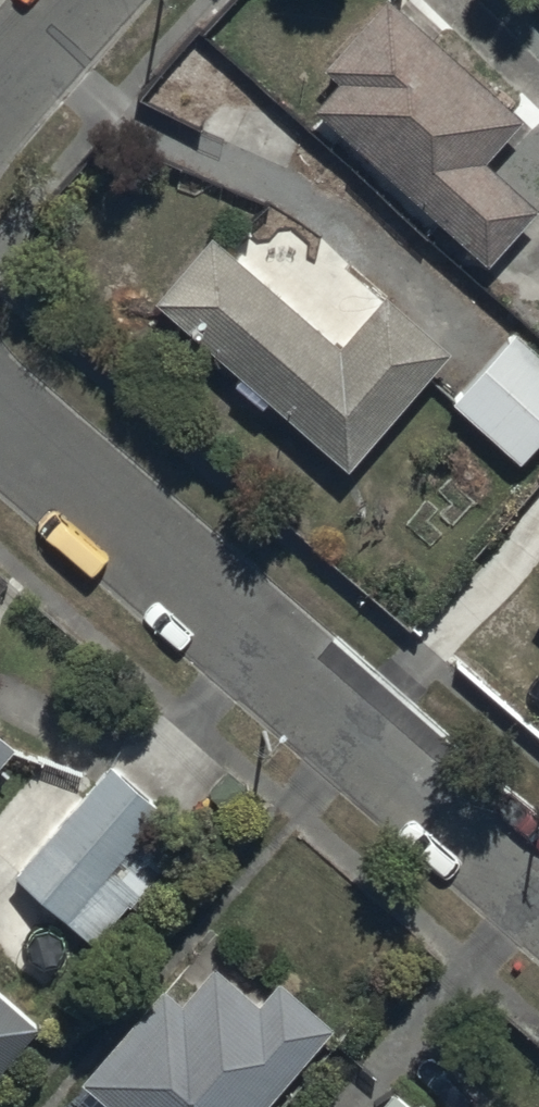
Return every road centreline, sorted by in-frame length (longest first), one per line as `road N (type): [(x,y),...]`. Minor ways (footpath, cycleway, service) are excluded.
road 1 (residential): [(0,450),(538,907)]

